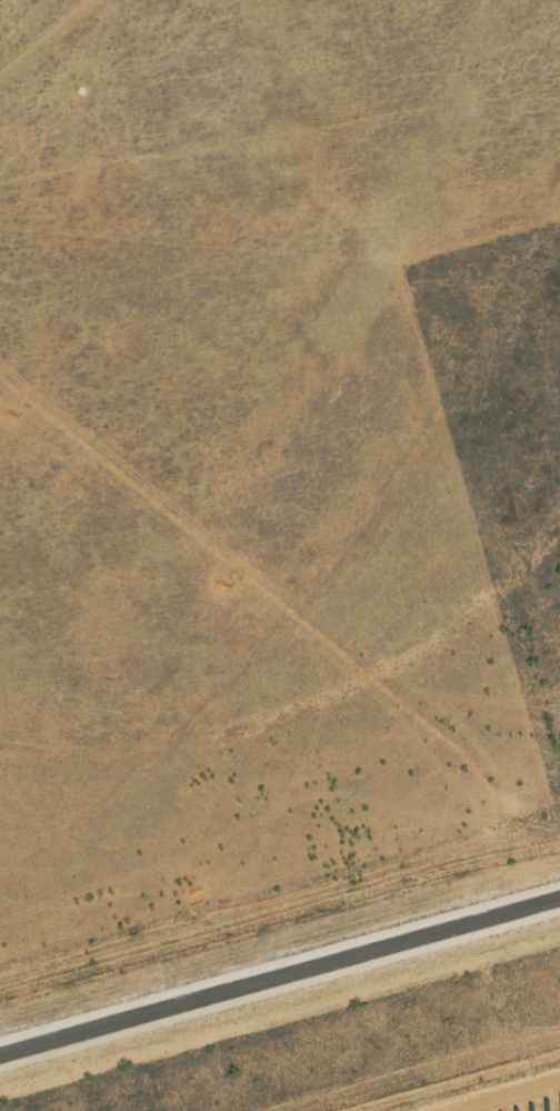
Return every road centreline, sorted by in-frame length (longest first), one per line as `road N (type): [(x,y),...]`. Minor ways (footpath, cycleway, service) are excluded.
road 1 (residential): [(0,1055),(559,896)]

